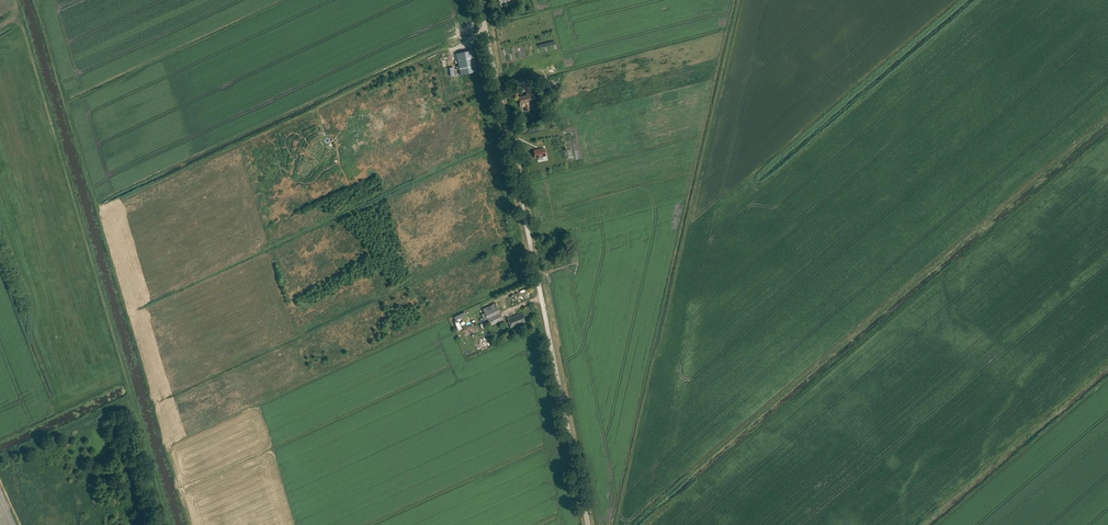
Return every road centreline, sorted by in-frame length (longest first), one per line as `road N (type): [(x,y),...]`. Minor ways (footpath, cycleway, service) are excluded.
road 1 (track): [(170,524),(14,0)]
road 2 (track): [(741,0),(617,524)]
road 3 (unclassified): [(588,524),(480,0)]

